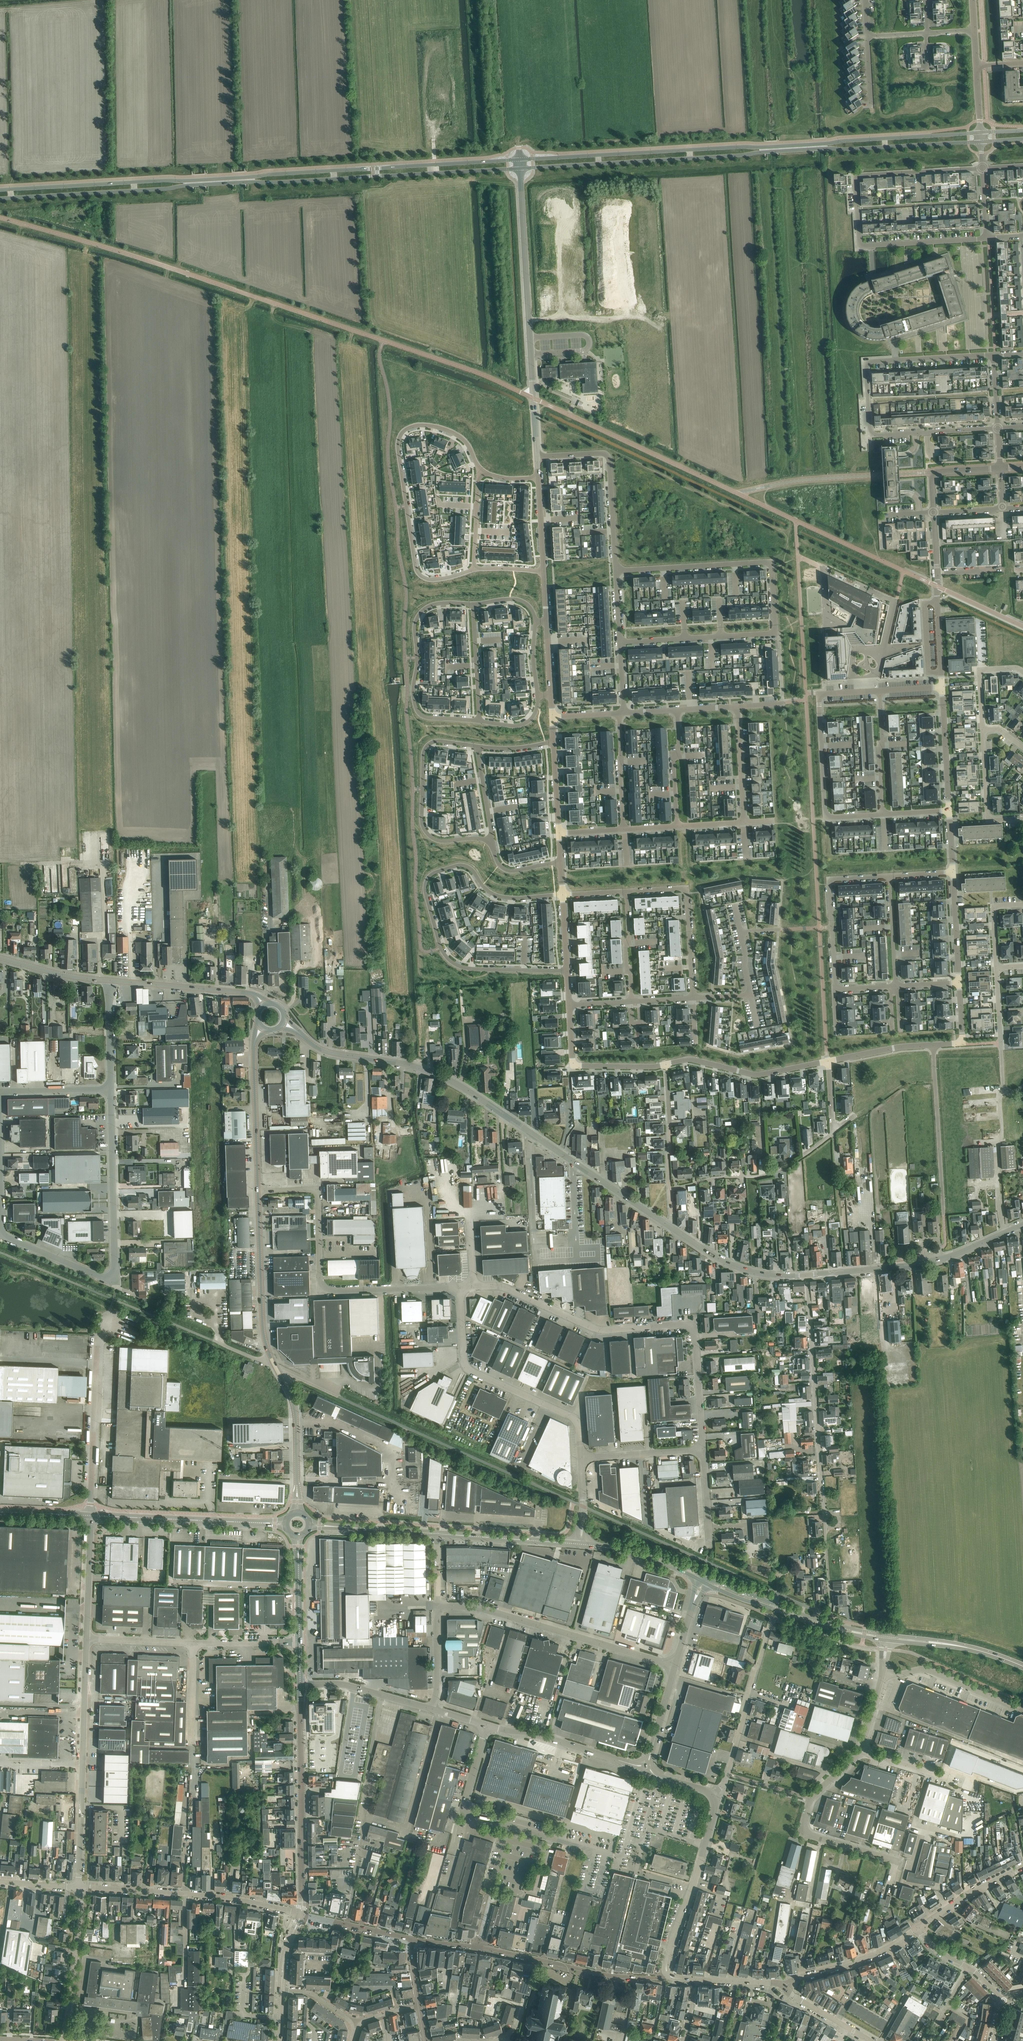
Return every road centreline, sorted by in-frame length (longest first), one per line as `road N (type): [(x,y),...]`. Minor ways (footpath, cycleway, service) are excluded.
road 1 (tertiary): [(520,168),(981,142)]
road 2 (tertiary): [(980,132),(520,159)]
road 3 (tertiary): [(672,1228),(457,1084),(408,1065),(325,1051),(284,1023)]
road 4 (residential): [(620,642),(774,632),(772,566),(616,571)]
road 5 (residential): [(567,971),(453,964),(440,947),(425,887),(436,872),(464,865),(499,896),(563,895)]
road 6 (unclassified): [(703,1449),(693,1329),(600,1330),(504,1287),(473,1286)]
road 7 (tertiary): [(0,198),(334,179)]
road 8 (tertiary): [(334,171),(0,190)]
road 9 (residential): [(480,468),(464,441),(446,430),(414,426),(399,439),(418,573),(434,579),(474,570)]
road 10 (unclassified): [(460,1287),(328,1291),(320,1283),(317,1193),(258,1191)]
road 11 (residential): [(520,168),(537,457)]
road 12 (residential): [(928,432),(873,433),(868,363),(994,355)]
road 13 (unclassified): [(675,1667),(485,1609),(439,1610)]
road 14 (unclassified): [(581,1459),(574,1419),(466,1366),(460,1287)]
road 15 (residential): [(824,1512),(807,1276)]
road 16 (residential): [(883,814),(827,816),(819,697),(880,691)]
road 17 (tertiary): [(301,1915),(300,1685)]
road 18 (unclassified): [(91,1515),(97,1348),(105,1322),(138,1330)]
road 19 (residential): [(411,1938),(634,1977)]
road 20 (tertiary): [(807,1276),(929,1263),(1022,1225)]
road 21 (residential): [(301,1915),(232,1899),(81,1887)]
road 22 (residential): [(479,721),(423,716),(414,695),(418,616),(437,603),(473,605)]
road 23 (residential): [(479,747),(438,741),(426,748),(421,820),(440,841),(491,841)]
road 24 (residential): [(861,245),(857,176),(982,168)]
road 25 (unclassified): [(492,1885),(509,1826),(473,1815),(465,1804),(486,1726)]
road 26 (secondary): [(887,1635),(817,1619),(705,1575)]
road 27 (unclassified): [(111,1279),(111,1089)]
road 28 (residential): [(537,457),(608,455),(616,571)]
road 29 (tertiary): [(520,159),(334,171)]
road 30 (tertiary): [(334,179),(520,168)]
road 31 (residential): [(771,1622),(726,1780),(712,1795)]
road 32 (residential): [(712,1795),(668,1974)]
road 33 (secondary): [(705,1583),(880,1640)]
road 34 (tertiary): [(276,1368),(263,1326),(258,1191)]
road 35 (unclassified): [(111,1279),(2,1234),(0,1181)]
road 36 (unclassified): [(933,1045),(944,1215)]
road 37 (secondary): [(261,1523),(91,1515)]
road 38 (residential): [(836,990),(830,881),(889,876)]
road 39 (residential): [(693,998),(686,890),(626,892)]
road 40 (unclassified): [(81,1807),(87,1639)]
road 41 (residential): [(665,1064),(693,1059),(754,1075),(828,1062)]
road 42 (unclassified): [(647,1764),(486,1726)]
road 43 (tertiary): [(258,1191),(254,1045),(262,1028)]
road 44 (tertiary): [(264,1005),(249,993),(110,981)]
road 45 (residential): [(64,2040),(81,1887)]
road 46 (unclassified): [(1022,1711),(930,1670),(882,1674)]
road 47 (residential): [(785,1987),(872,1955),(919,1928)]
road 48 (unclassified): [(890,1884),(889,1859),(807,1833),(810,1799)]
road 49 (secondary): [(577,1544),(437,1534)]
road 50 (residential): [(996,968),(1003,1088),(1022,1086)]
road 51 (tertiary): [(795,1276),(731,1265),(672,1228)]
road 52 (unclassified): [(431,1709),(347,1685),(300,1685)]
road 53 (residential): [(861,245),(987,239)]
road 54 (residential): [(670,1189),(665,1064)]
road 55 (unclassified): [(87,1639),(91,1515)]
road 56 (residential): [(950,810),(942,687)]
road 57 (residential): [(880,691),(883,814)]
road 58 (unclassified): [(581,1459),(703,1449)]
road 59 (residential): [(982,730),(989,819),(1022,818)]
road 60 (residential): [(1022,1864),(919,1928)]

